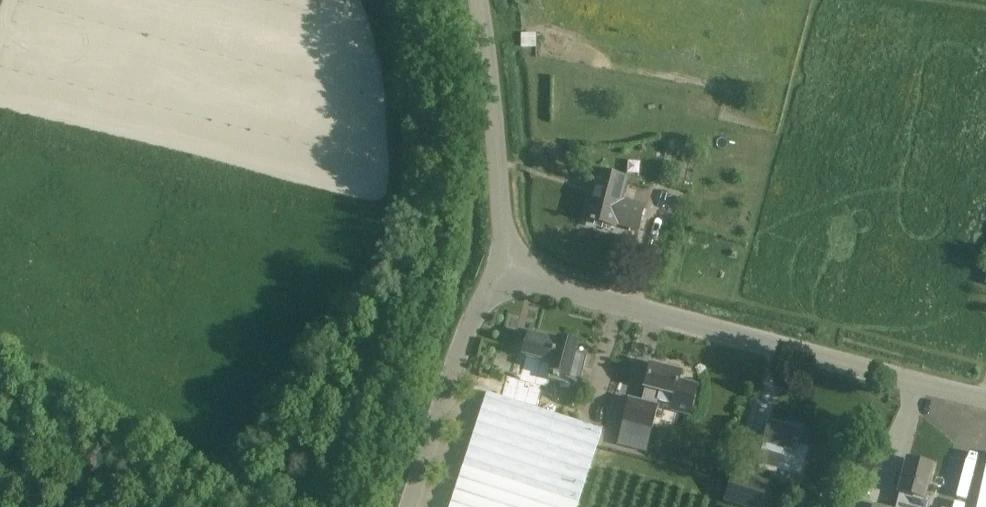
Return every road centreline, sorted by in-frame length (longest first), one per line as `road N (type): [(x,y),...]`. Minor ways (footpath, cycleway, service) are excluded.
road 1 (track): [(429,0),(430,60),(446,126),(442,230),(409,327),(397,399),(350,506)]
road 2 (unclassified): [(985,401),(558,288),(496,265)]
road 3 (unclassified): [(496,265),(500,213),(477,0)]
road 4 (unclassified): [(408,506),(464,333),(496,265)]

